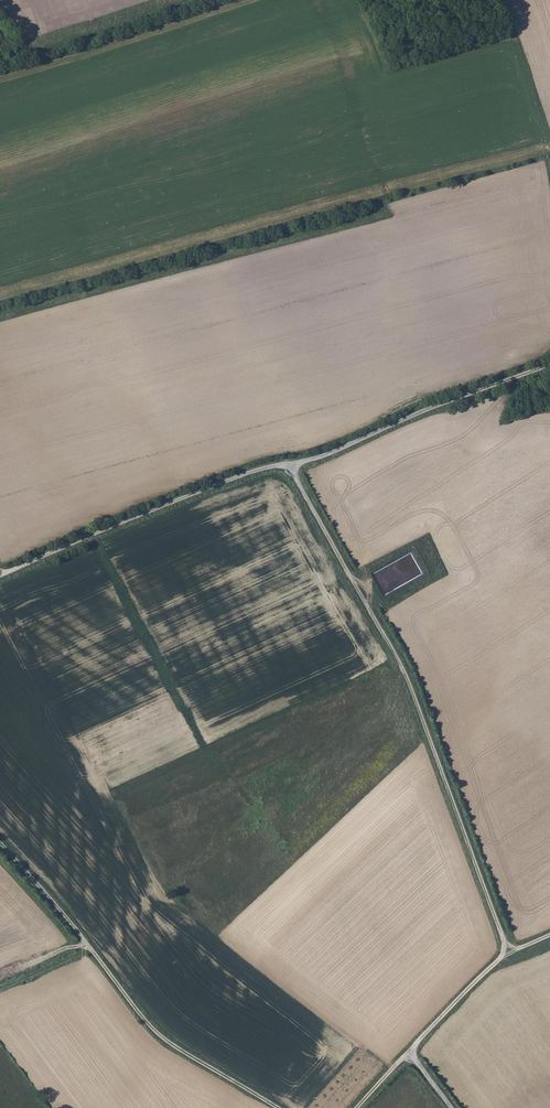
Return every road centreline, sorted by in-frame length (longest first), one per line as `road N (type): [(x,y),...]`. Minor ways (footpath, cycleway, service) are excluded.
road 1 (track): [(289,463),(405,676),(507,952)]
road 2 (track): [(0,844),(156,1033),(277,1107)]
road 3 (track): [(295,853),(192,717),(91,534)]
road 4 (track): [(289,463),(188,495),(0,575)]
road 5 (track): [(549,364),(289,463)]
road 6 (track): [(407,1053),(507,952)]

